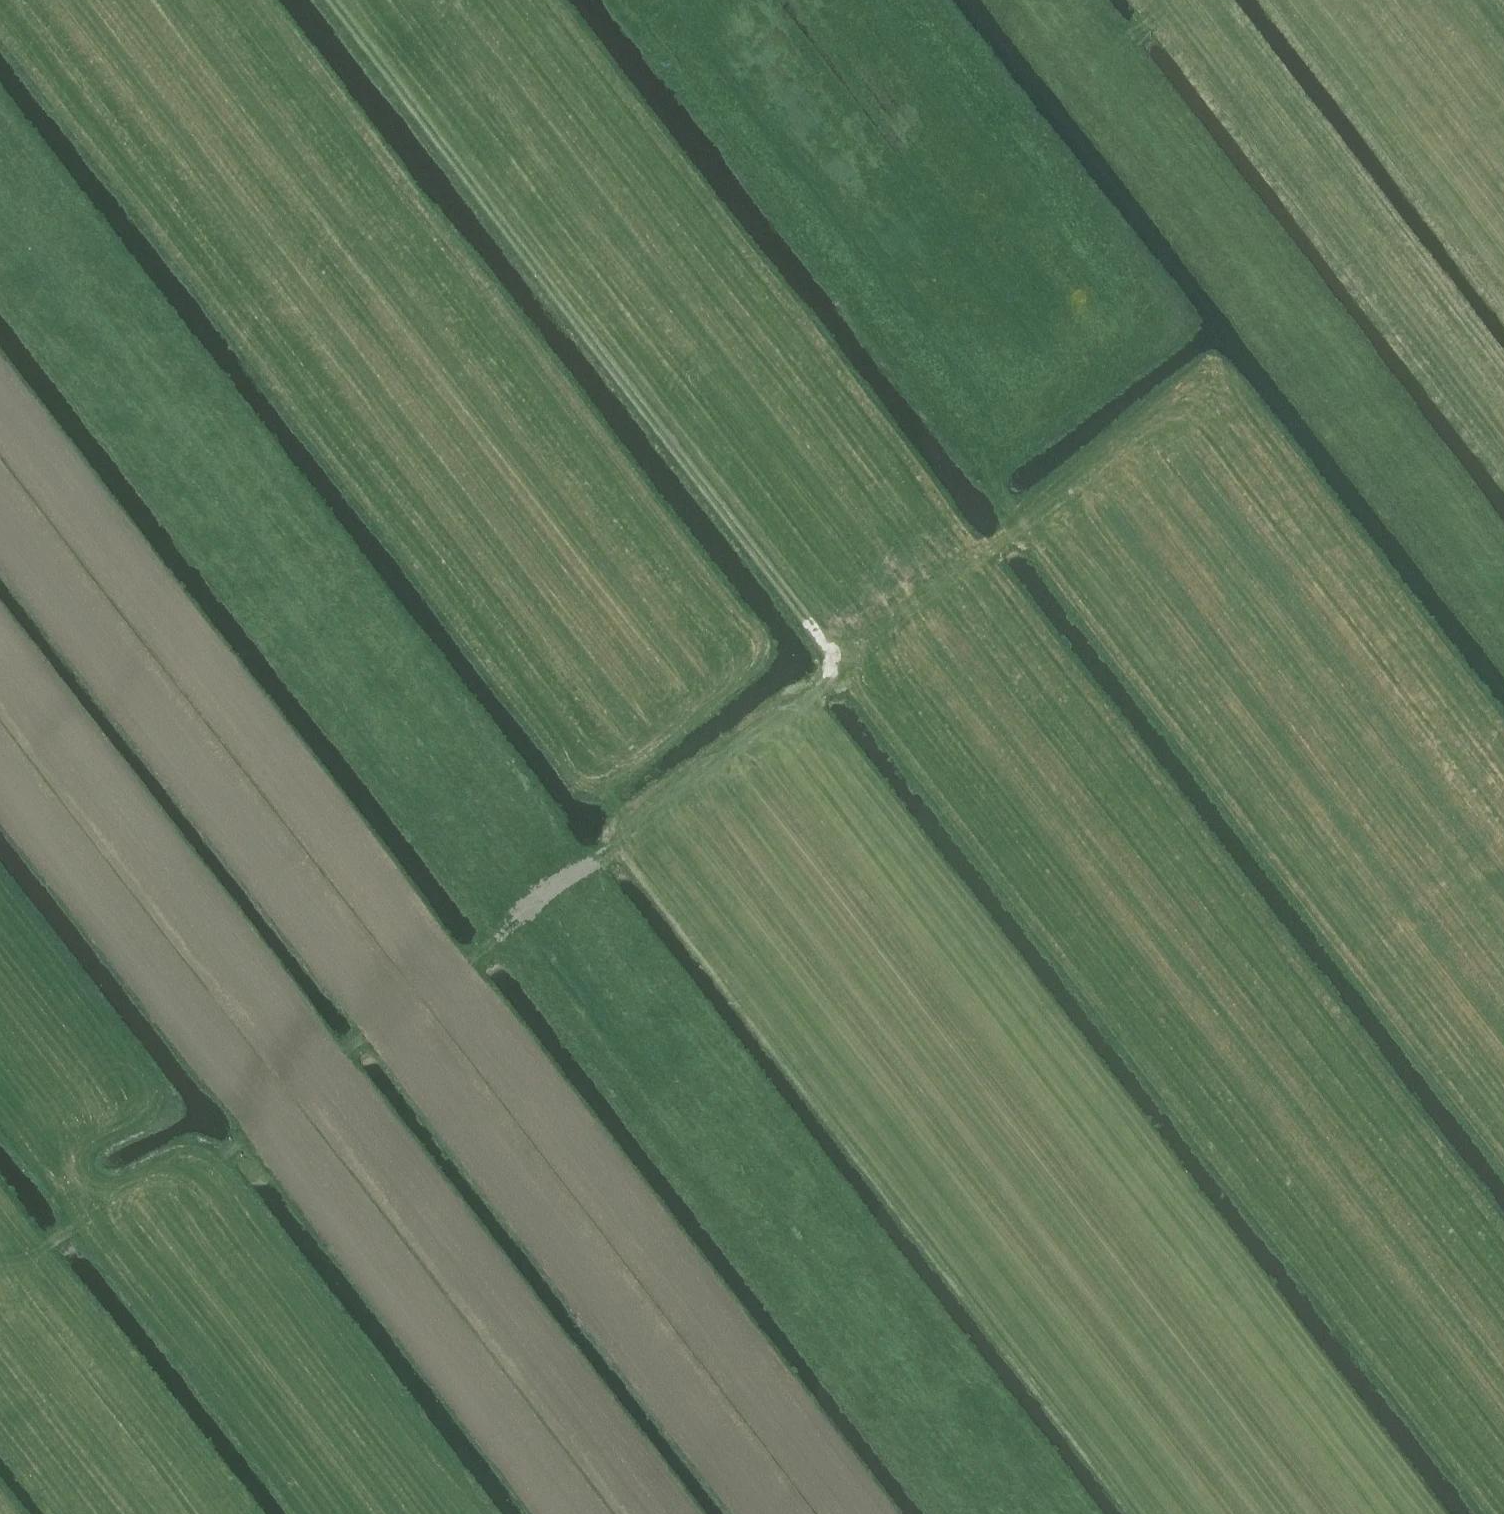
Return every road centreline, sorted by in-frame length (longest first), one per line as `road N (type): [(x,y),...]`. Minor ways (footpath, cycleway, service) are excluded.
road 1 (track): [(1159,0),(1503,453)]

